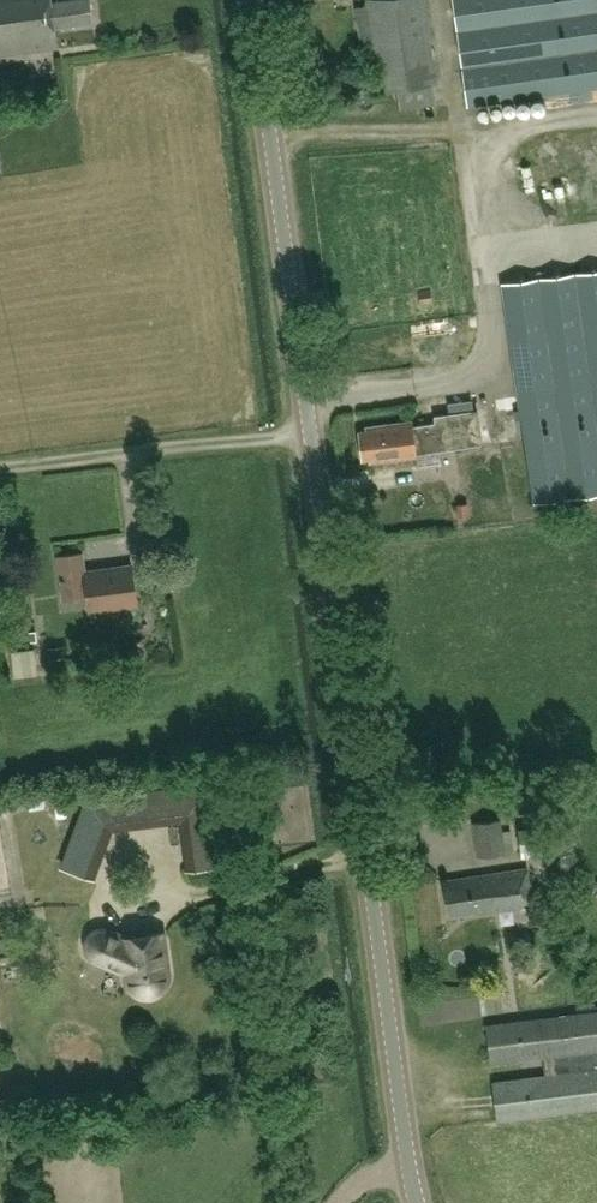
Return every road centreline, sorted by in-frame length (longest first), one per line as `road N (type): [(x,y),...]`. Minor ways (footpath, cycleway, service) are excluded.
road 1 (tertiary): [(417,1202),(250,0)]

